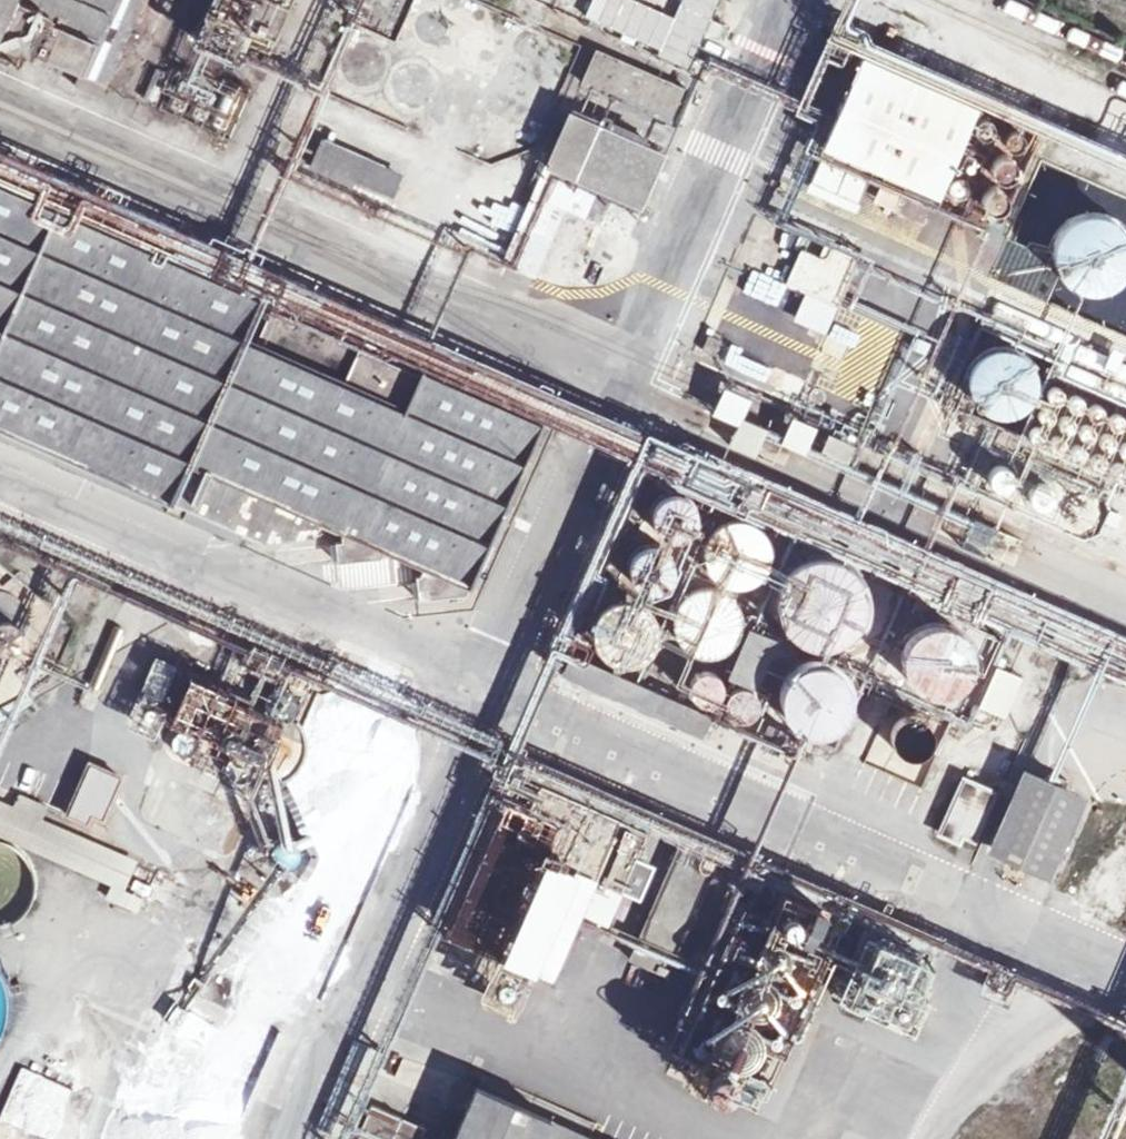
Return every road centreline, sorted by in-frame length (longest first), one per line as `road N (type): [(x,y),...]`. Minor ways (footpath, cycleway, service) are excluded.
road 1 (unclassified): [(1125,972),(0,484)]
road 2 (unclassified): [(0,124),(621,382)]

